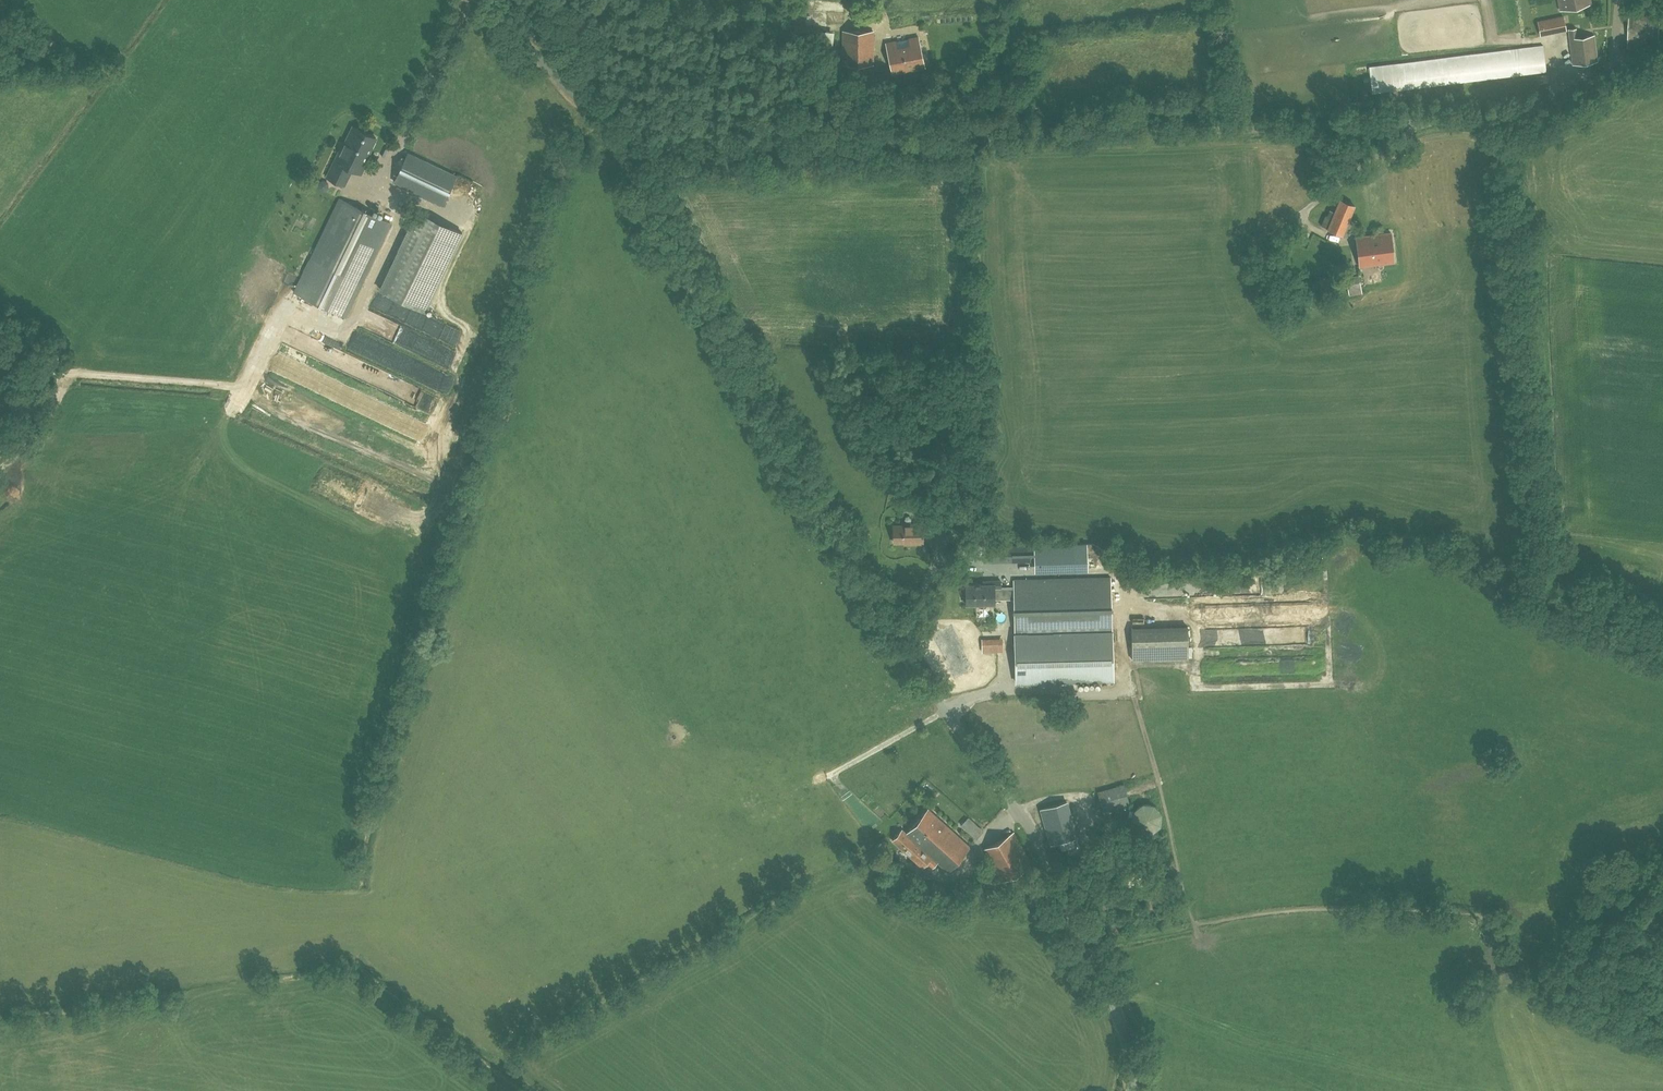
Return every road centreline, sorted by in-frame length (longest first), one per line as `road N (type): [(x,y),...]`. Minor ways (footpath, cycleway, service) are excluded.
road 1 (unclassified): [(1133,1090),(1123,1026),(1019,813),(854,575),(621,153)]
road 2 (unclassified): [(621,153),(1494,122),(1535,116),(1615,82)]
road 3 (track): [(0,470),(45,434),(64,375),(243,389),(280,316),(297,314),(342,332)]
road 4 (track): [(1196,614),(1196,689),(1330,685),(1326,573),(1359,545),(1360,509)]
road 5 (unclassified): [(621,153),(581,100),(478,0)]
road 6 (track): [(946,711),(831,775),(843,789)]
road 7 (track): [(1121,588),(1261,586)]
road 8 (track): [(1123,615),(1256,613)]
road 9 (track): [(1127,688),(1134,691),(1160,780),(1141,790)]

